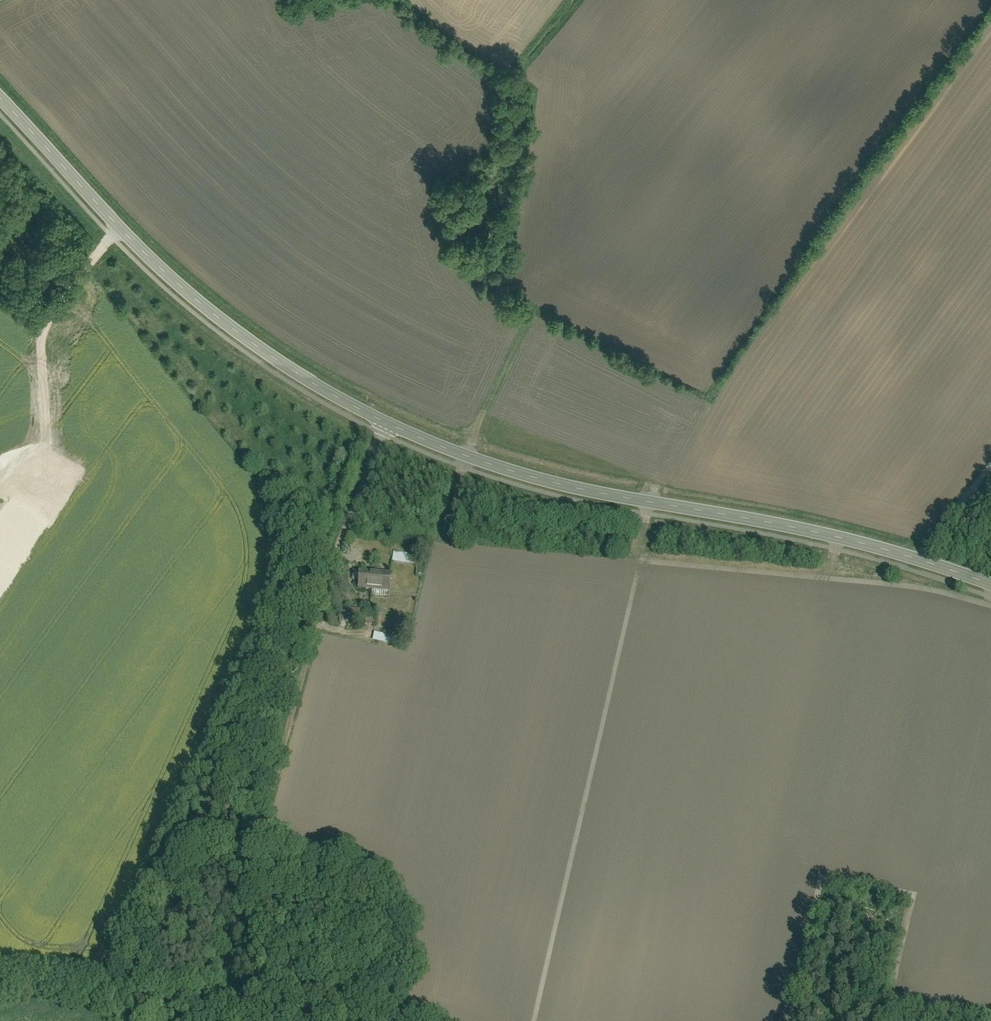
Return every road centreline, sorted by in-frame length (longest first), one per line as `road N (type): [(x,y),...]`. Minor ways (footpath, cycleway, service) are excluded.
road 1 (tertiary): [(0,99),(146,257),(214,314),(391,423),(584,490),(867,542),(990,582)]
road 2 (track): [(209,1020),(341,549)]

